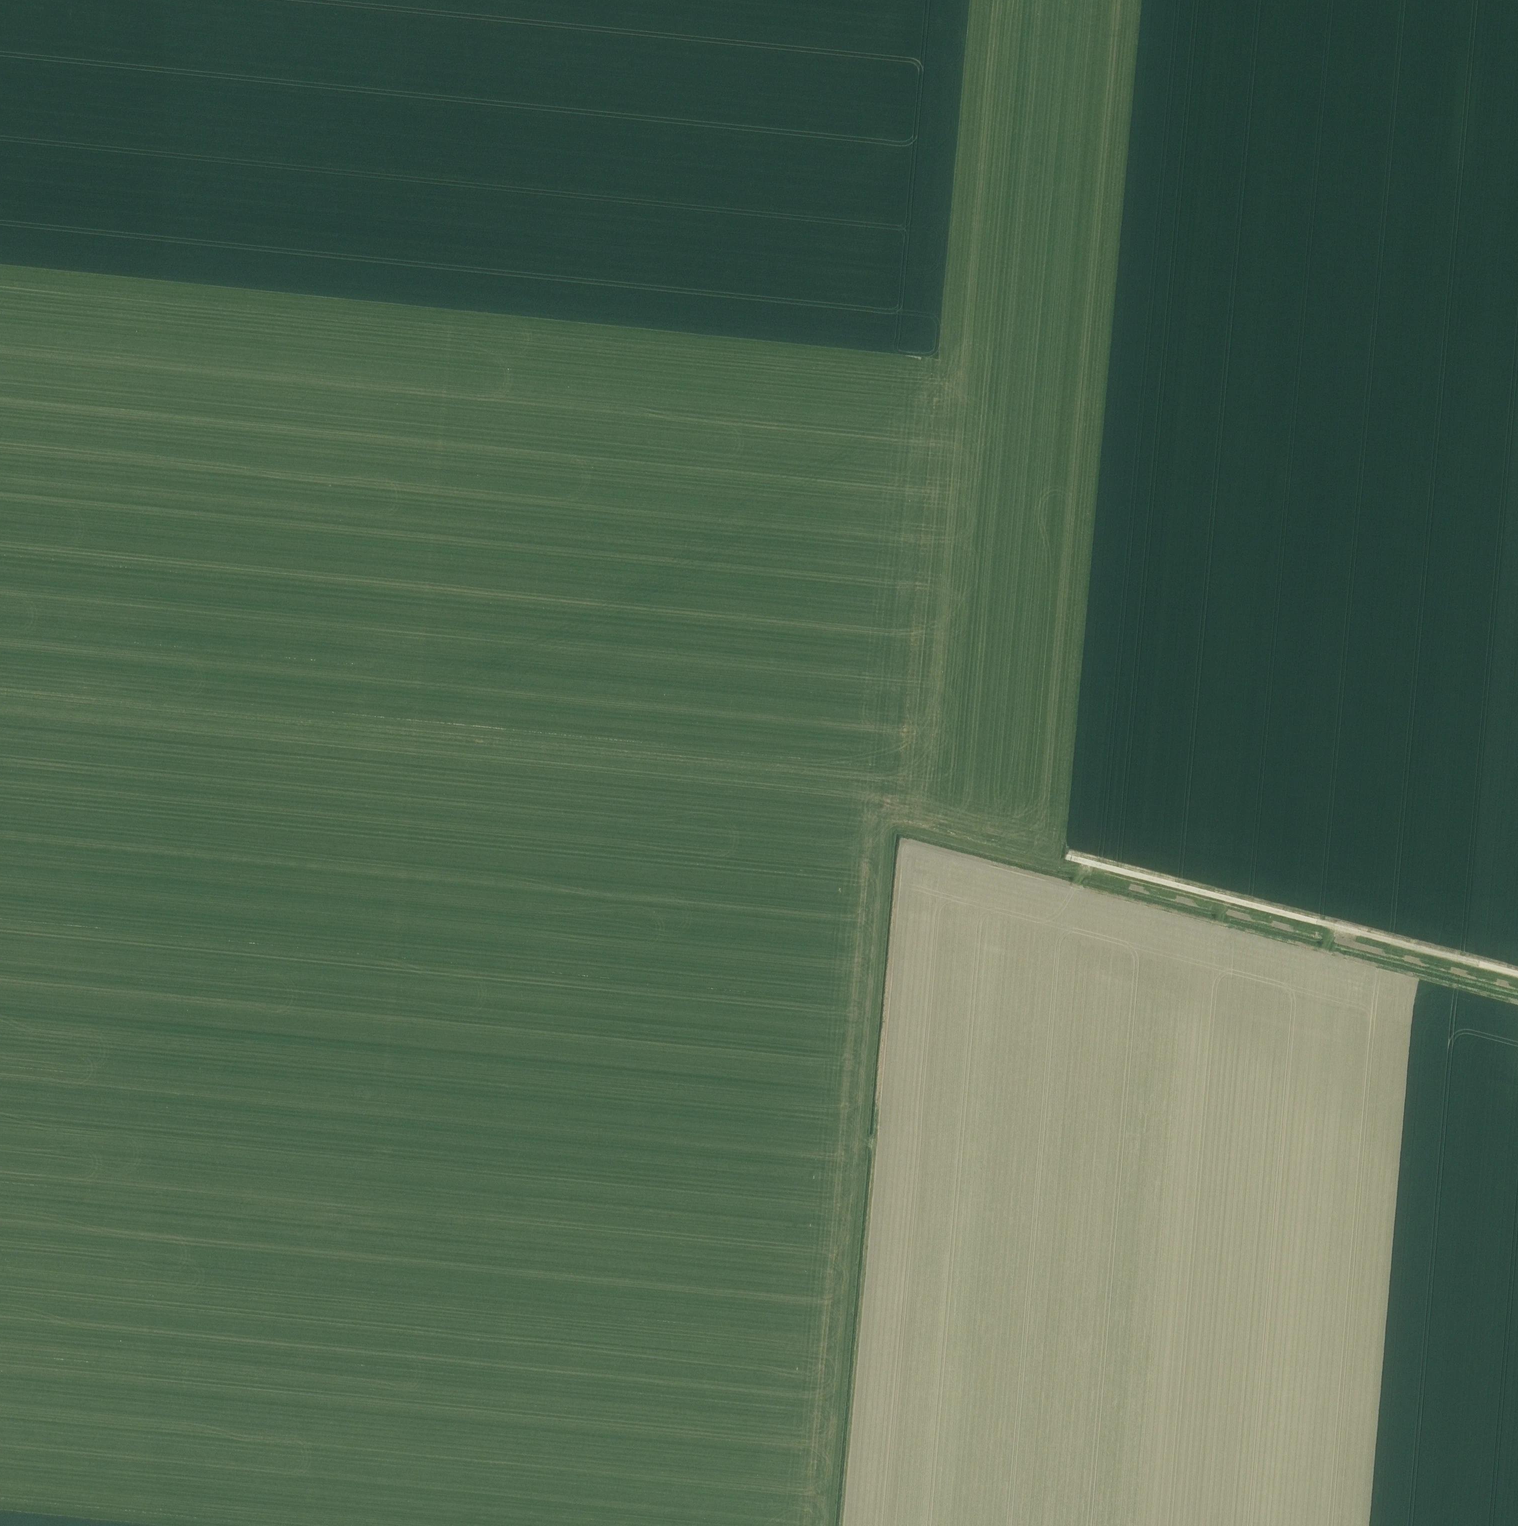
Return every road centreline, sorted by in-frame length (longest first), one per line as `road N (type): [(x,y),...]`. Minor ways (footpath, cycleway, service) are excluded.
road 1 (unclassified): [(1517,974),(1066,857)]

